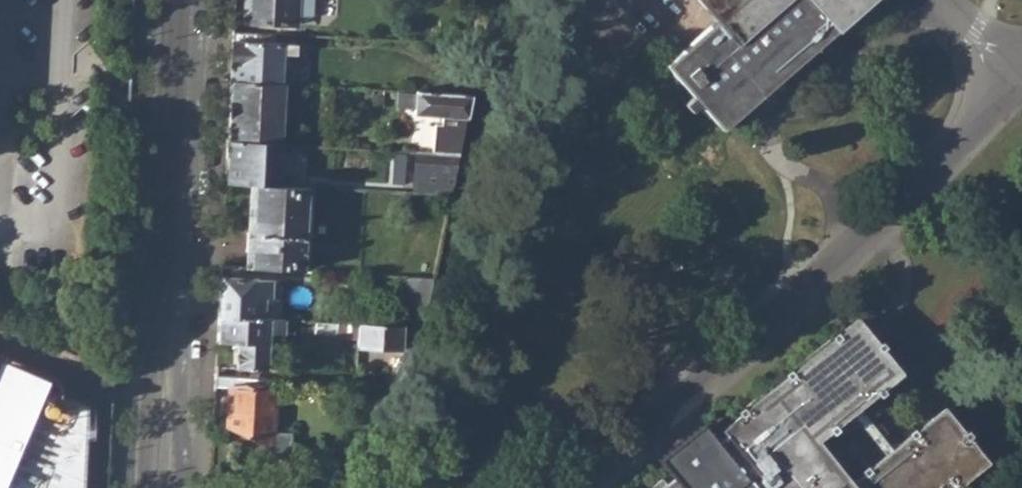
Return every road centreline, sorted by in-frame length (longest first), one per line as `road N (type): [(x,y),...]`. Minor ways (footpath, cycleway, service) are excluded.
road 1 (tertiary): [(188,487),(181,415),(200,0)]

